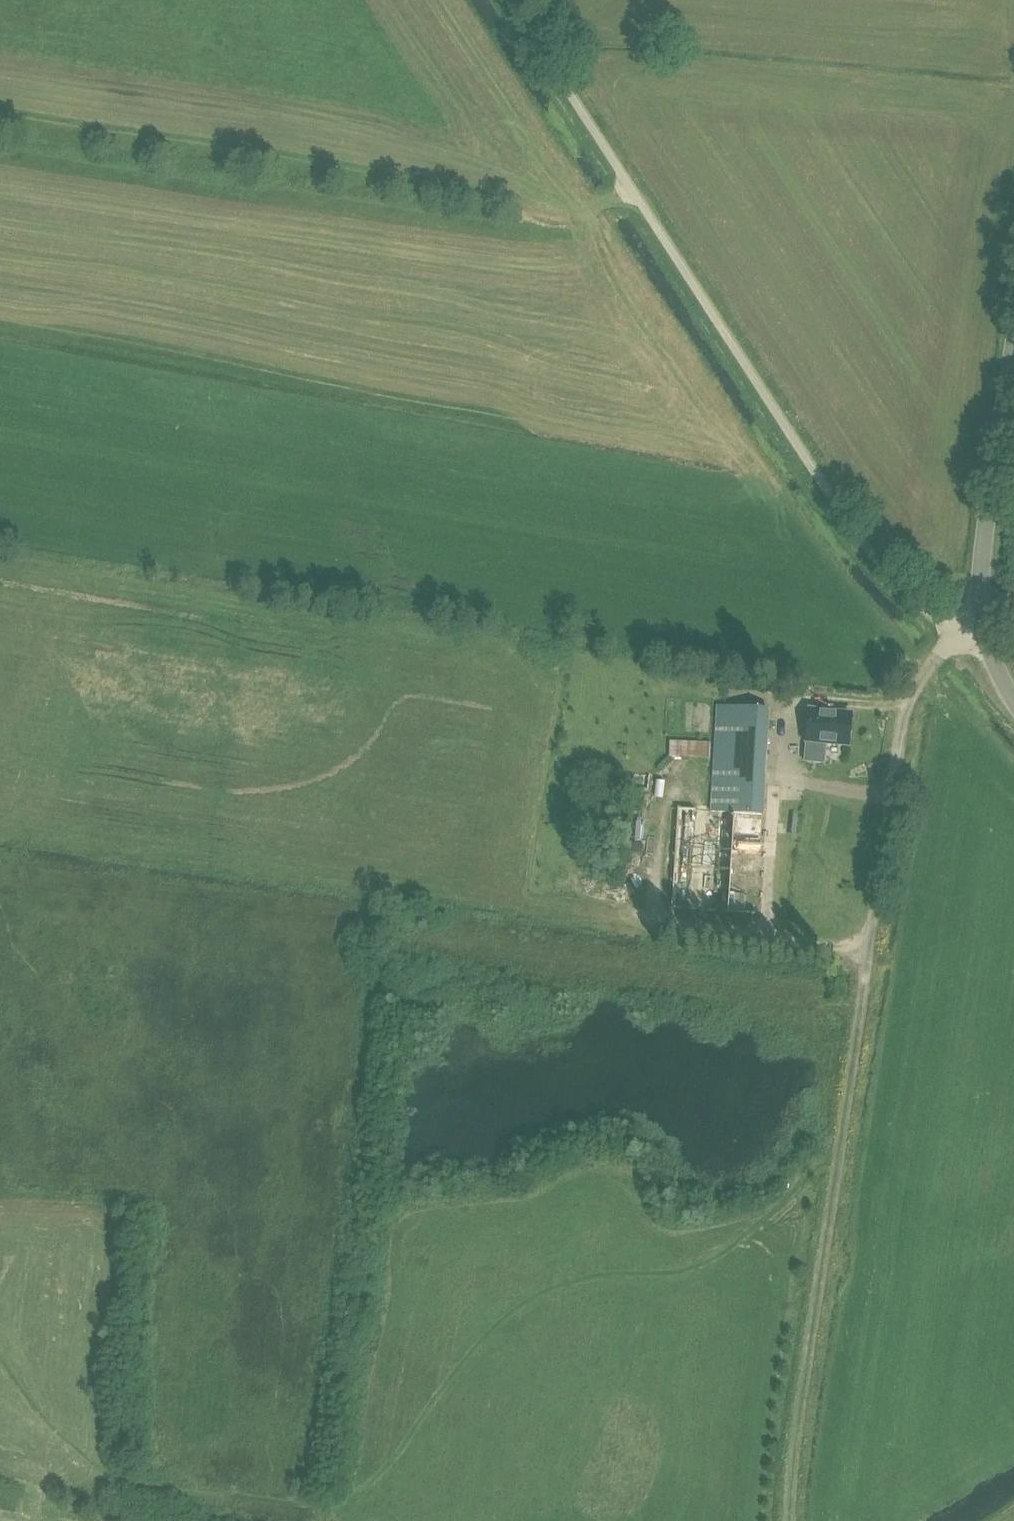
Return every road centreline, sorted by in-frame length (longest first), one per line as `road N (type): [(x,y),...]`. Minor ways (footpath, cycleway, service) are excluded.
road 1 (track): [(901,734),(837,1162)]
road 2 (track): [(837,1162),(790,1520)]
road 3 (unclassified): [(982,628),(979,582),(1013,359)]
road 4 (unclassified): [(982,628),(964,636),(925,677),(901,734)]

